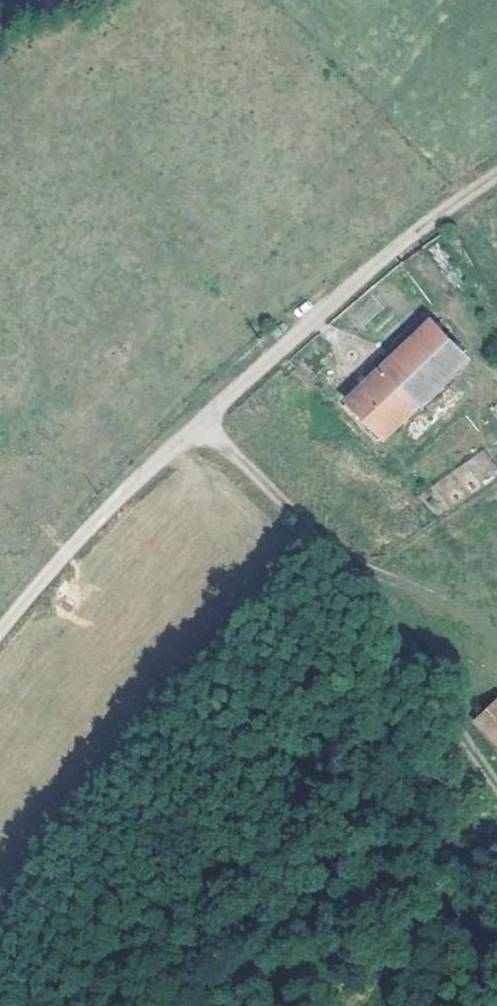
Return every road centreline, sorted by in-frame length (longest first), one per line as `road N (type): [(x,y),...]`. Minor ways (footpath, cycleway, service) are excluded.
road 1 (unclassified): [(0,640),(146,478),(286,346),(415,240)]
road 2 (track): [(203,427),(329,559),(496,779)]

